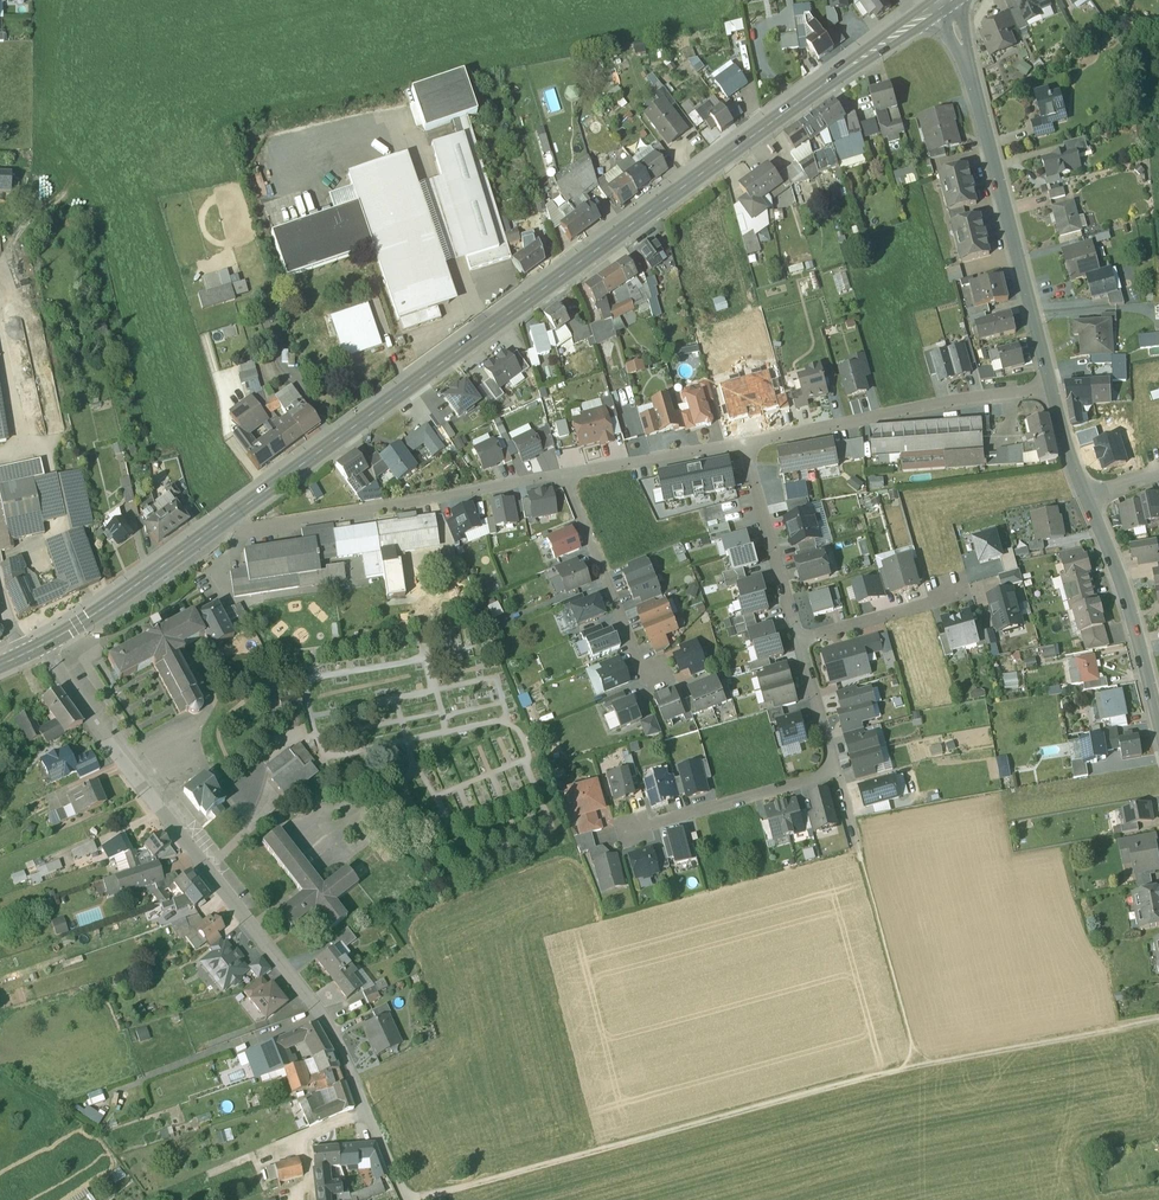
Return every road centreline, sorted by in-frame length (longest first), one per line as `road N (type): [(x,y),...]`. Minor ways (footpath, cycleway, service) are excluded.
road 1 (primary): [(236,513),(945,0)]
road 2 (track): [(435,1199),(920,1063),(1158,1021)]
road 3 (residential): [(409,1199),(294,973),(99,723),(53,640)]
road 4 (tertiary): [(1052,389),(949,0)]
road 5 (residential): [(566,474),(247,528),(236,513)]
road 6 (residential): [(1052,389),(750,442)]
road 7 (tertiary): [(1158,723),(1134,625),(1085,497)]
road 8 (residential): [(649,681),(566,474)]
road 9 (primary): [(53,640),(236,513)]
road 10 (track): [(920,1063),(858,850)]
road 11 (residential): [(835,772),(633,828)]
road 12 (residential): [(750,442),(803,636)]
road 13 (residential): [(750,442),(566,474)]
road 14 (residential): [(803,636),(953,594)]
road 15 (residential): [(803,636),(835,772)]

